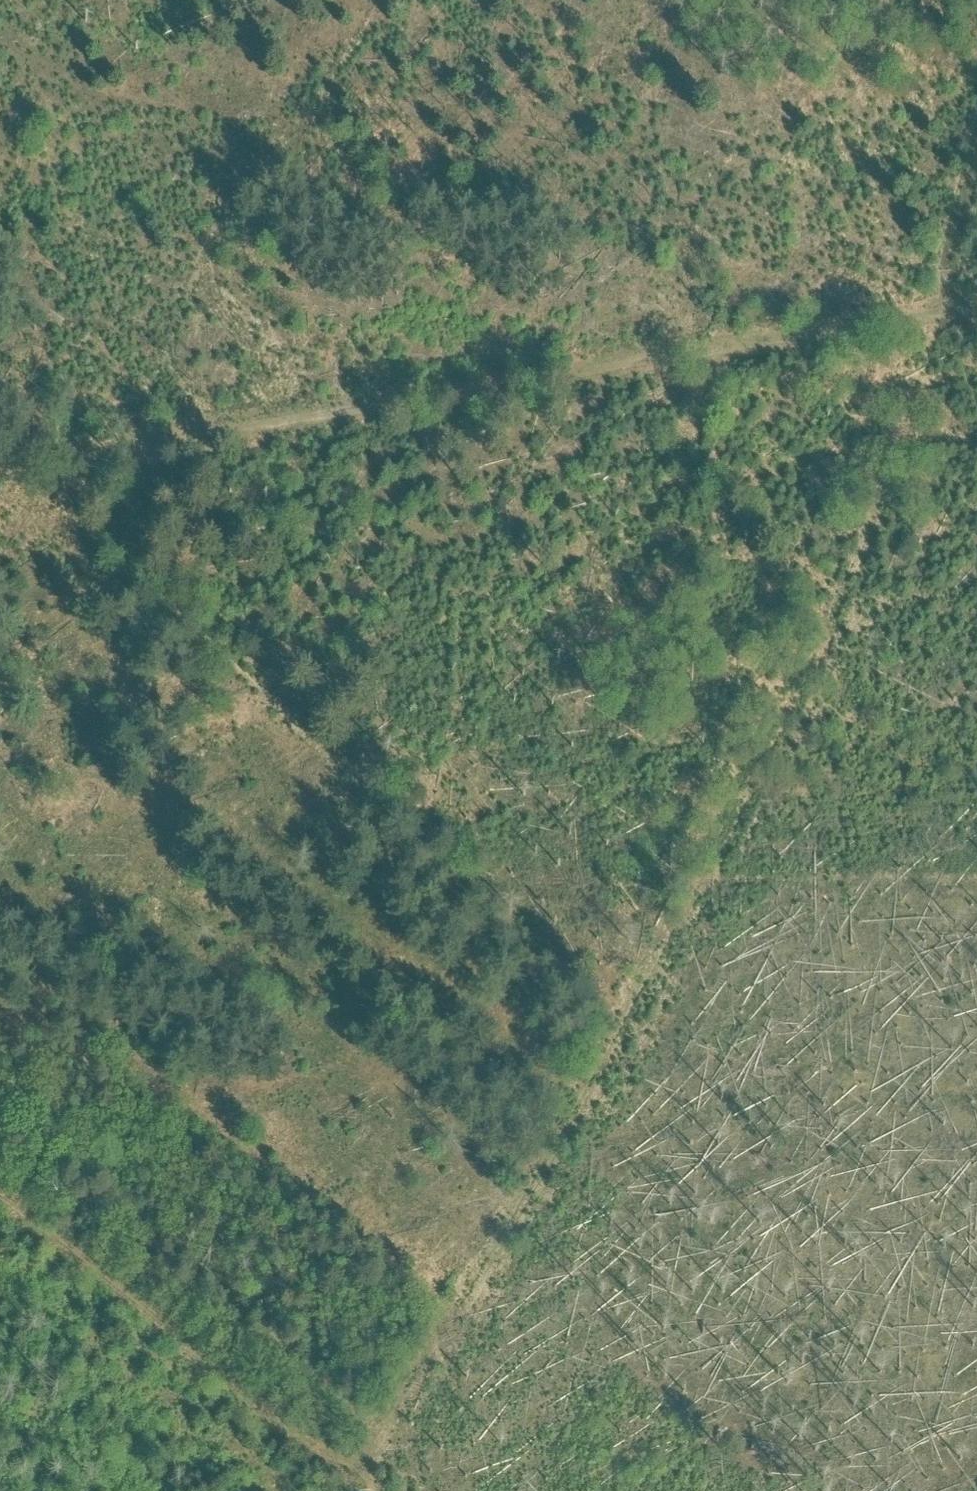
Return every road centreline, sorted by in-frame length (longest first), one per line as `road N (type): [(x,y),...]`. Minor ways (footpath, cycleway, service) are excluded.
road 1 (track): [(0,474),(976,307)]

